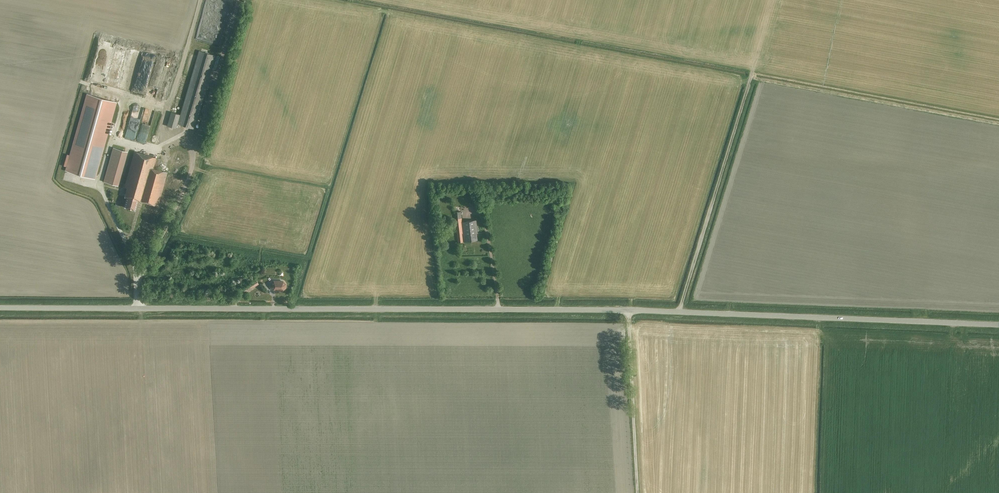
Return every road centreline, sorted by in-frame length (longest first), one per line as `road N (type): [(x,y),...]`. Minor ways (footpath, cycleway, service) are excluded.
road 1 (tertiary): [(0,305),(628,311),(998,326)]
road 2 (track): [(678,313),(752,72)]

